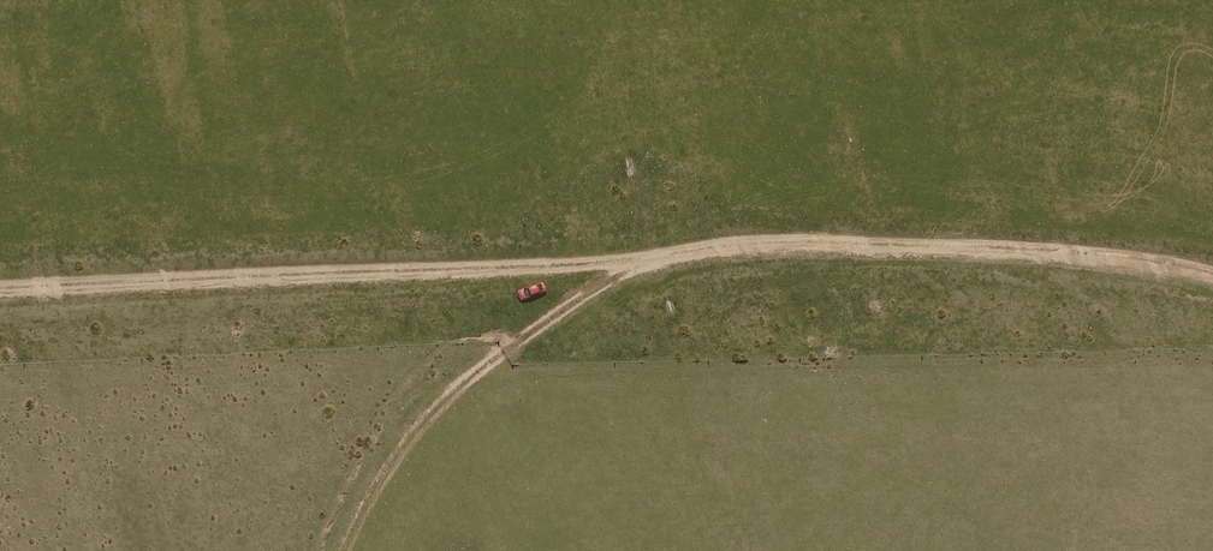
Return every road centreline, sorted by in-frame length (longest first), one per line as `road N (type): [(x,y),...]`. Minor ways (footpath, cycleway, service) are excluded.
road 1 (track): [(1059,225),(0,292)]
road 2 (track): [(728,246),(540,325),(408,440),(349,550)]
road 3 (unclassified): [(1212,294),(1059,225)]

